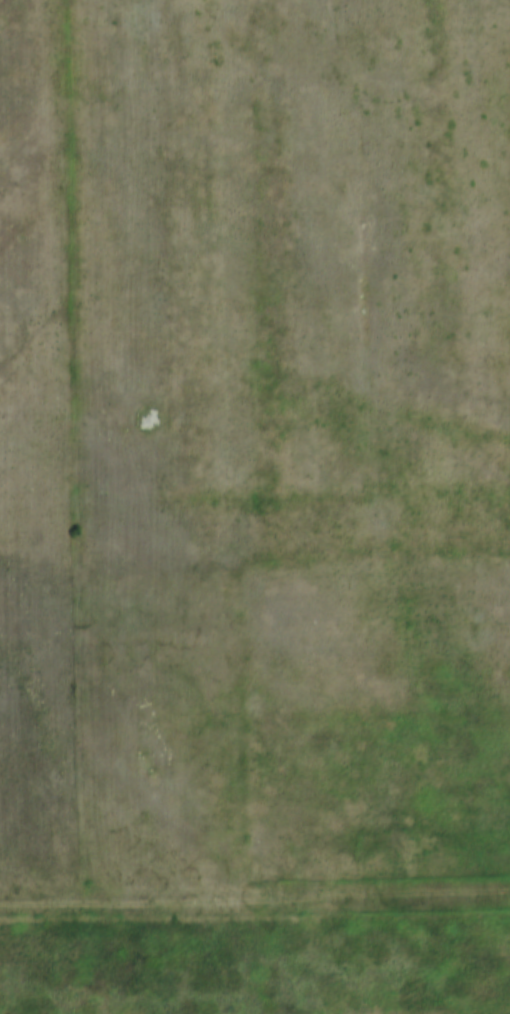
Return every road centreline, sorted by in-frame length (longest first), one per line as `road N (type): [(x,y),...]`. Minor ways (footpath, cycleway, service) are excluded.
road 1 (track): [(51,0),(59,628),(79,898),(0,902)]

